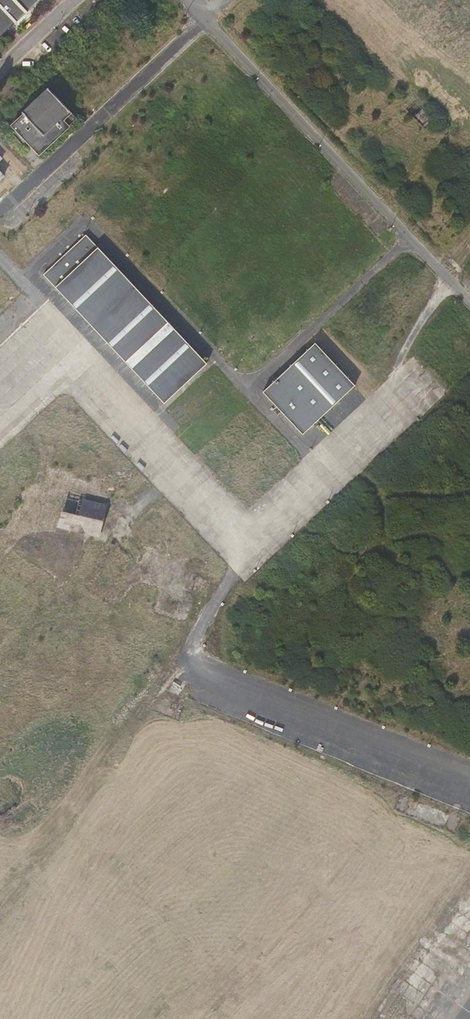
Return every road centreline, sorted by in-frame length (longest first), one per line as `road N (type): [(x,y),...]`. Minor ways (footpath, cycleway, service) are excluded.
road 1 (track): [(409,238),(247,387),(325,475)]
road 2 (track): [(450,282),(404,349),(401,374),(420,387)]

